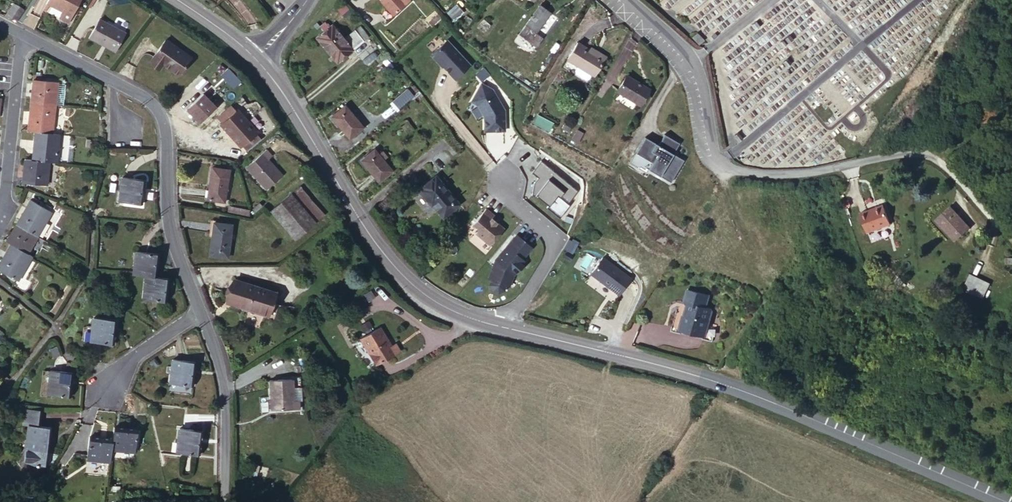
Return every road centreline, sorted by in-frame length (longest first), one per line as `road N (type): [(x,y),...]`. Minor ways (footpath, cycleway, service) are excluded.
road 1 (tertiary): [(504,328),(716,382),(1006,501)]
road 2 (residential): [(632,0),(693,61),(713,144),(732,168),(775,174),(916,153),(945,166),(1001,228)]
road 3 (tertiary): [(256,58),(383,253),(428,297),(504,328)]
road 4 (residential): [(26,33),(157,108),(169,221),(201,312)]
road 5 (residential): [(26,33),(0,214)]
road 6 (residential): [(503,181),(553,252),(504,328)]
road 7 (residential): [(201,312),(223,383),(222,480)]
road 8 (residential): [(201,312),(125,362),(107,392)]

